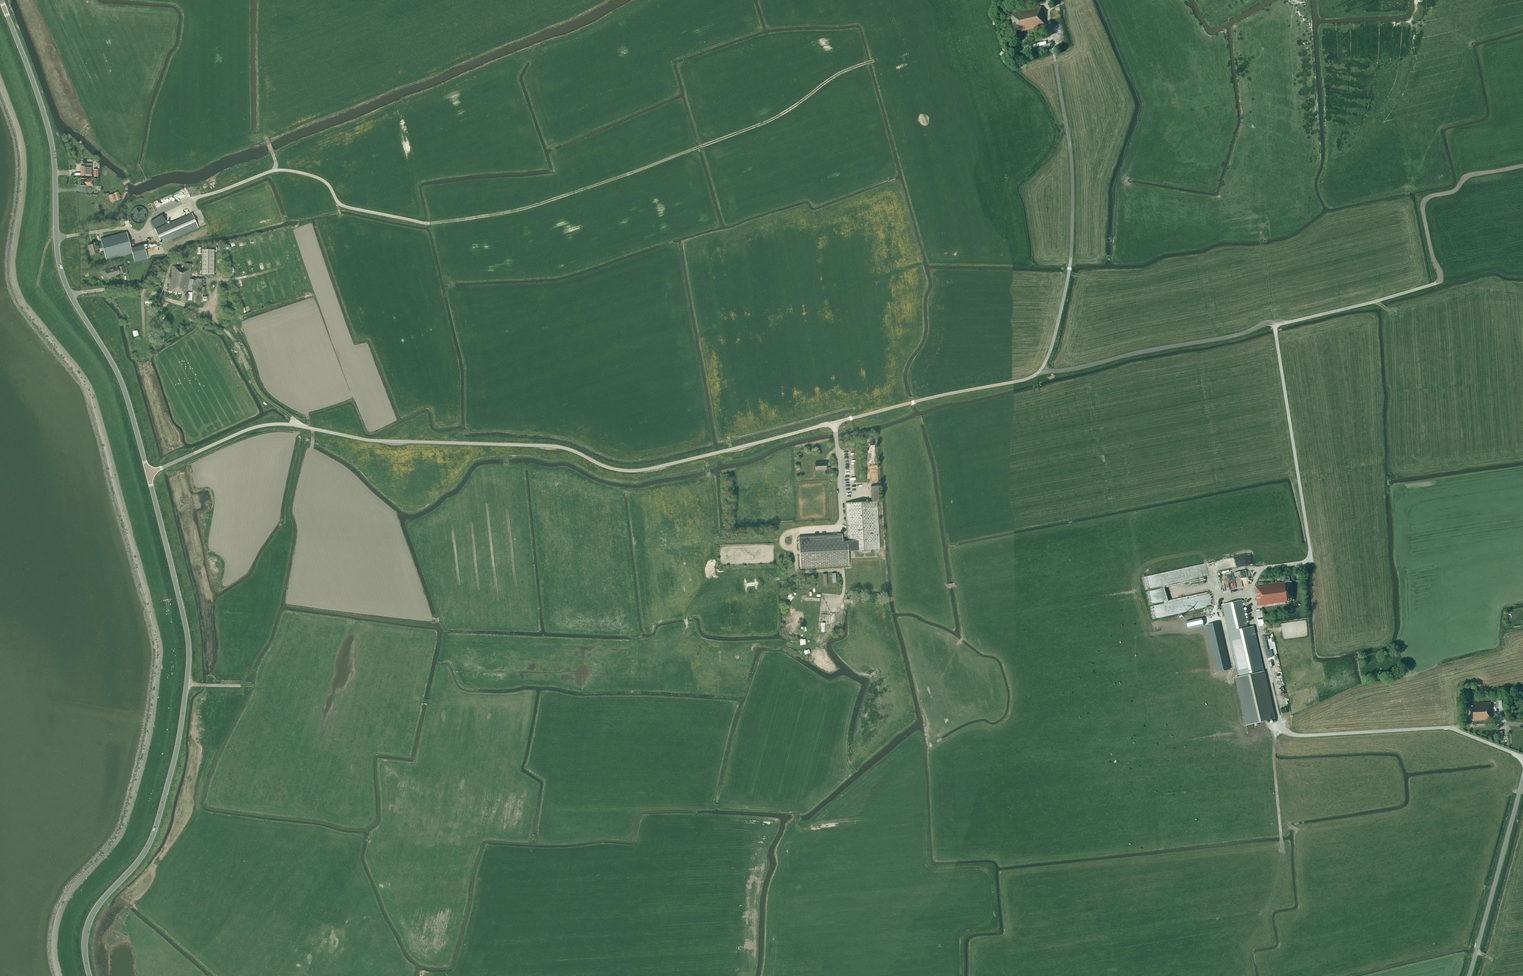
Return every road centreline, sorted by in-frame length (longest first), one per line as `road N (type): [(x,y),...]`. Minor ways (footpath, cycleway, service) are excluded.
road 1 (unclassified): [(149,474),(243,432),(288,424),(378,441),(555,447),(610,468),(640,470),(1034,375),(1050,353),(1071,266),(1070,148),(1053,52)]
road 2 (tertiary): [(89,975),(89,921),(142,858),(157,824),(189,668),(149,474)]
road 3 (tertiary): [(70,295),(59,260),(47,125),(1,0)]
road 4 (unclassified): [(1522,757),(1451,727),(1305,736),(1280,726)]
road 5 (unclassified): [(1469,975),(1522,776)]
road 6 (tertiary): [(149,474),(119,377),(70,295)]
road 7 (unclassified): [(70,295),(143,291),(220,328)]
road 8 (track): [(804,598),(841,599),(845,584),(840,570),(800,571),(800,532)]
road 9 (track): [(302,426),(260,394),(220,328)]

